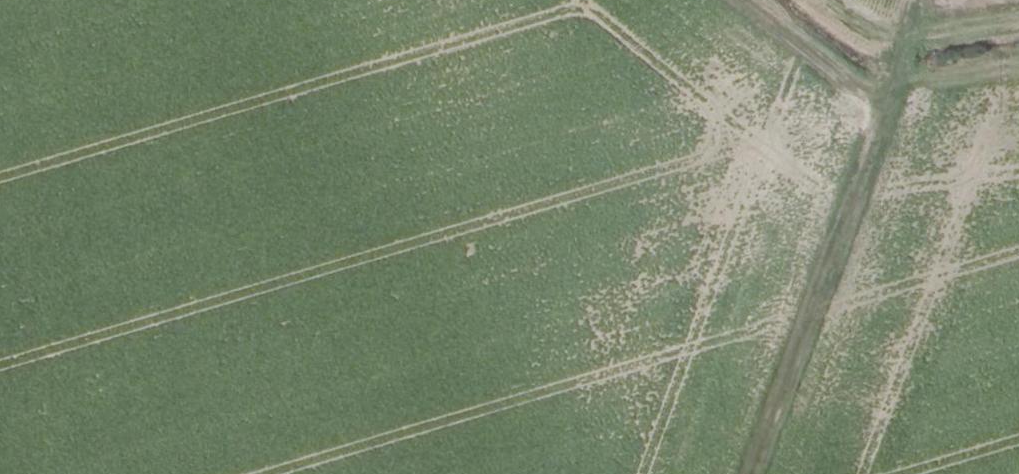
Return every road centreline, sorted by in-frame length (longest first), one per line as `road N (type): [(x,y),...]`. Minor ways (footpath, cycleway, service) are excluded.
road 1 (track): [(782,473),(941,0)]

